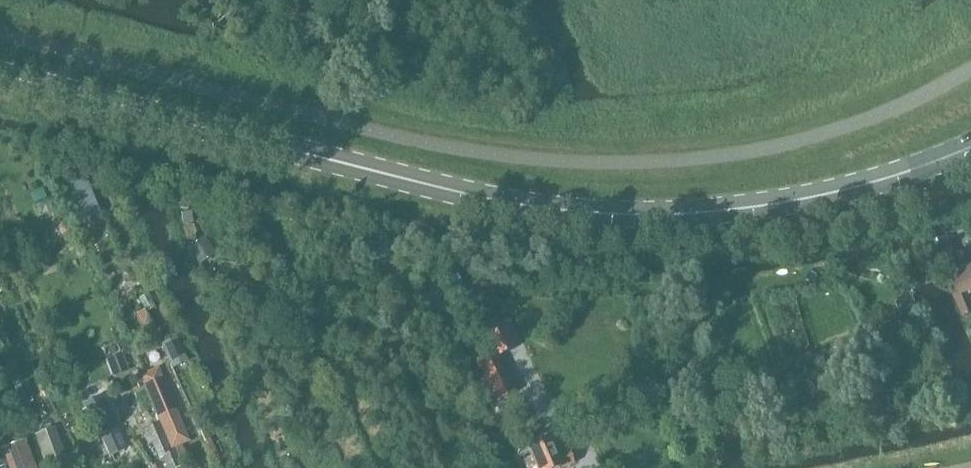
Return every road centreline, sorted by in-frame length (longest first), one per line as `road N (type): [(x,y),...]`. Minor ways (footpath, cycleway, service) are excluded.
road 1 (secondary): [(970,147),(815,197),(686,214),(579,211),(475,199),(0,75)]

